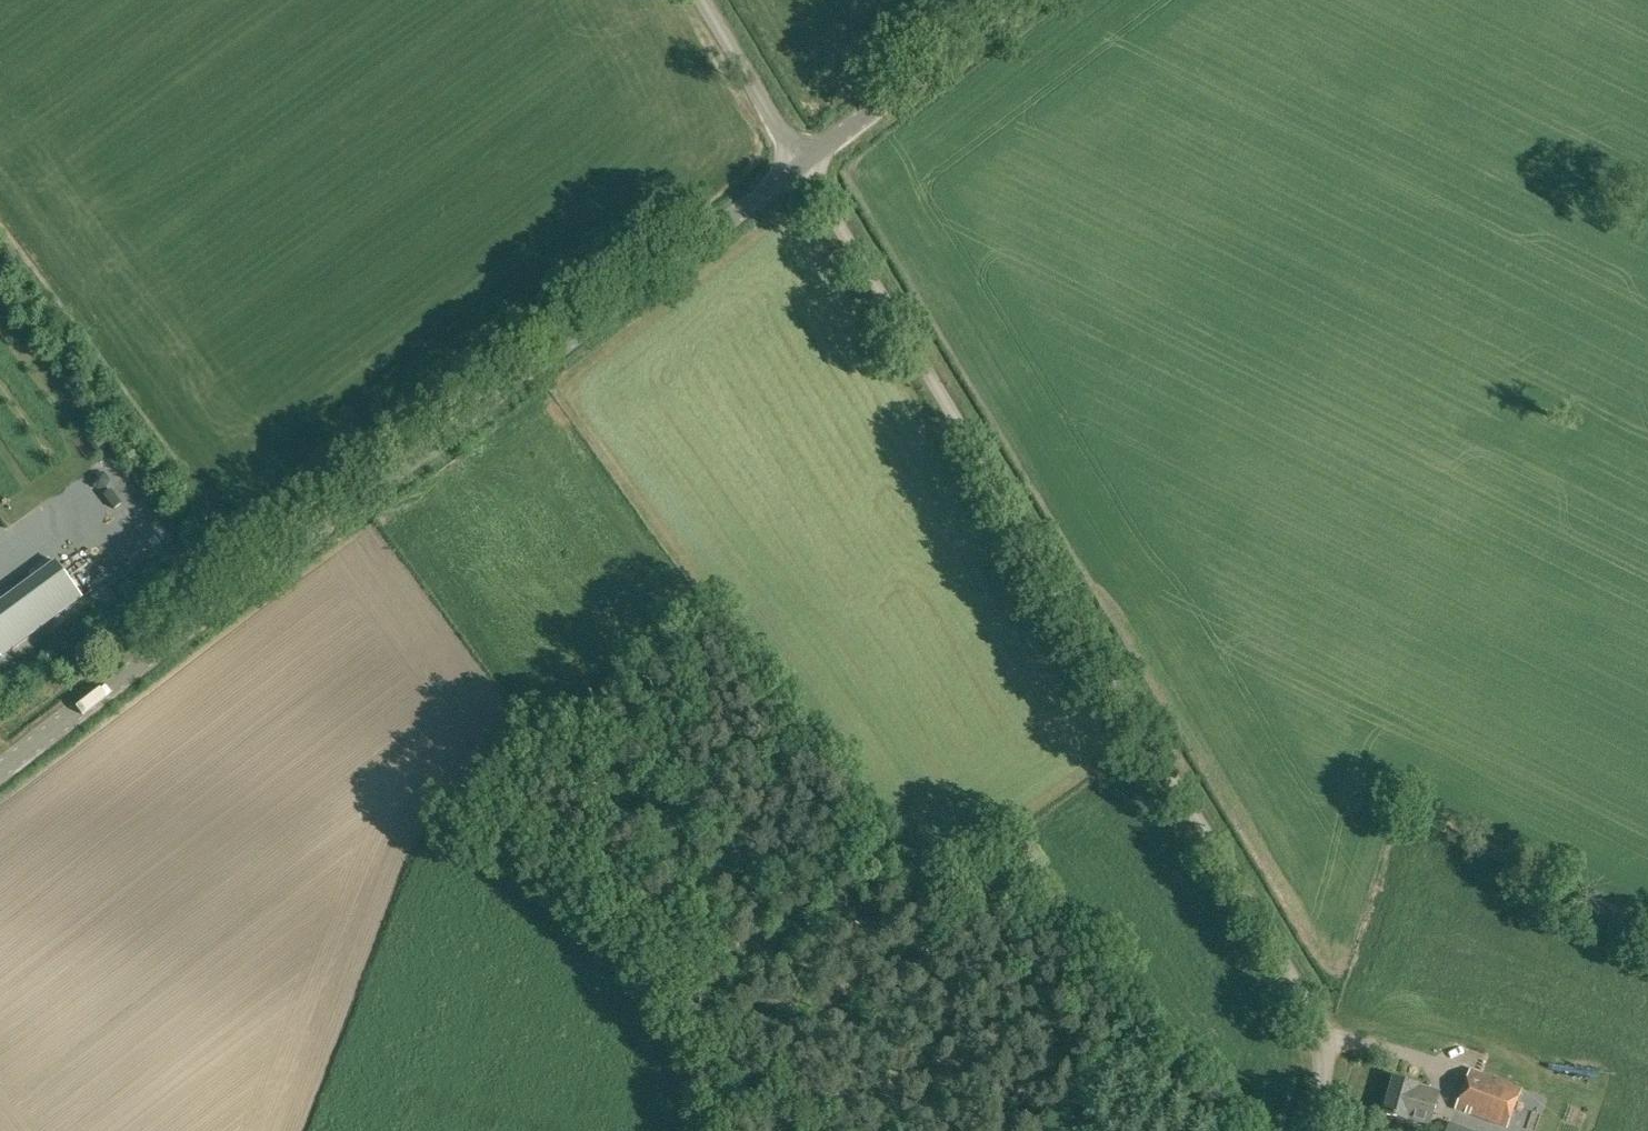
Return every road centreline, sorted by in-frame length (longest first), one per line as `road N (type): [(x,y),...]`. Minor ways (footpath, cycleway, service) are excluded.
road 1 (unclassified): [(1308,1130),(1320,1068),(1310,1024),(805,167)]
road 2 (tertiary): [(0,790),(805,167)]
road 3 (tertiary): [(805,167),(1024,0)]
road 4 (unclassified): [(805,167),(704,0)]

